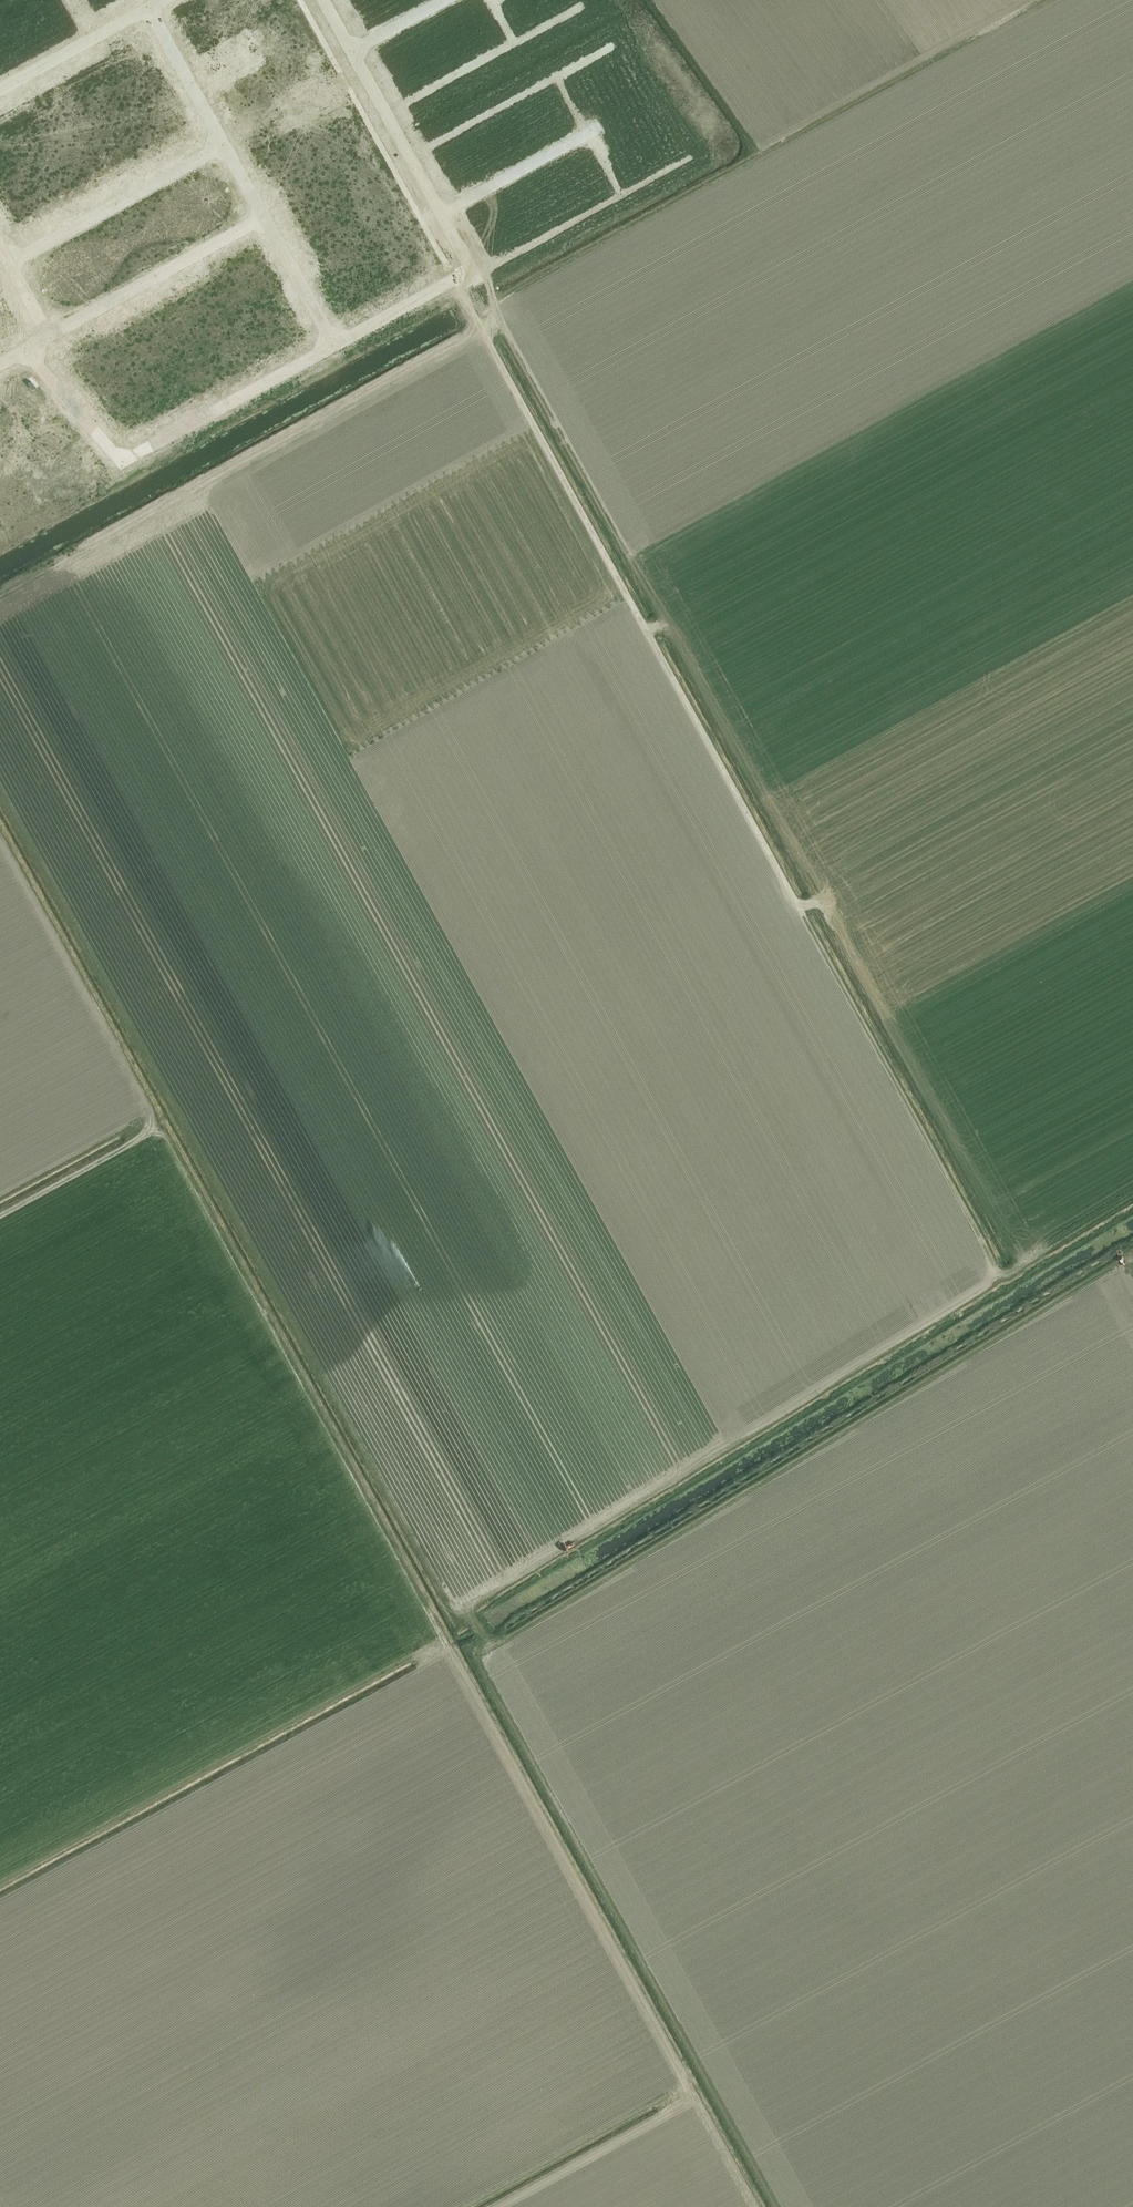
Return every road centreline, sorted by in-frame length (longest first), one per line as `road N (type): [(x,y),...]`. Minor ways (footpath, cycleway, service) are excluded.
road 1 (residential): [(30,353),(125,458),(335,343)]
road 2 (residential): [(6,262),(224,143)]
road 3 (residential): [(45,333),(264,217)]
road 4 (residential): [(352,51),(442,213)]
road 5 (residential): [(592,131),(442,213)]
road 6 (residential): [(335,343),(471,268)]
road 7 (residential): [(149,7),(224,143)]
road 8 (residential): [(264,217),(335,343)]

